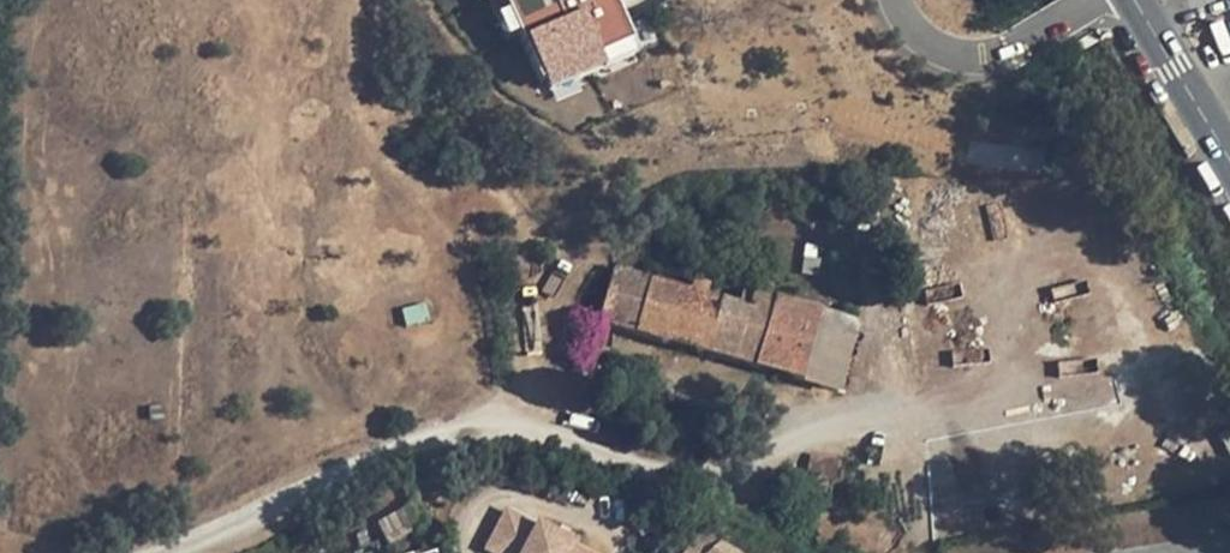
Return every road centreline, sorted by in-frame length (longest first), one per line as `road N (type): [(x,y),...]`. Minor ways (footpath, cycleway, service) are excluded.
road 1 (secondary): [(1134,0),(1229,163)]

